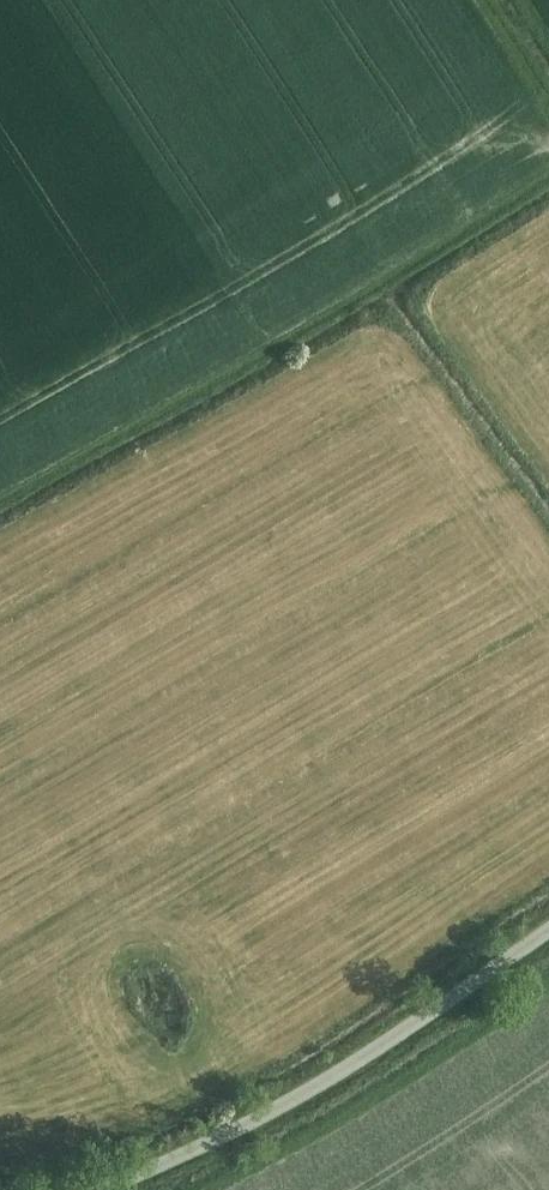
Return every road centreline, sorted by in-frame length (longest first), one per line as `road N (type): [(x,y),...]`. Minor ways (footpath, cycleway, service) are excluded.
road 1 (unclassified): [(548,934),(216,1141),(103,1189)]

